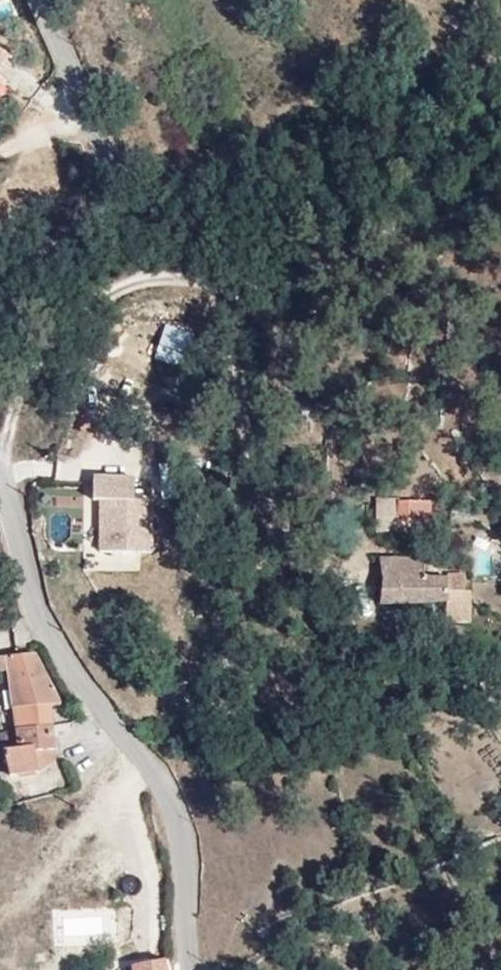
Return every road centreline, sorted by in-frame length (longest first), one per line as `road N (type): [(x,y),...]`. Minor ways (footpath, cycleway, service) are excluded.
road 1 (unclassified): [(182,969),(179,874),(166,805),(44,628),(4,480),(20,389),(86,252),(105,173),(36,0)]
road 2 (track): [(46,335),(141,283),(310,267),(500,208)]

